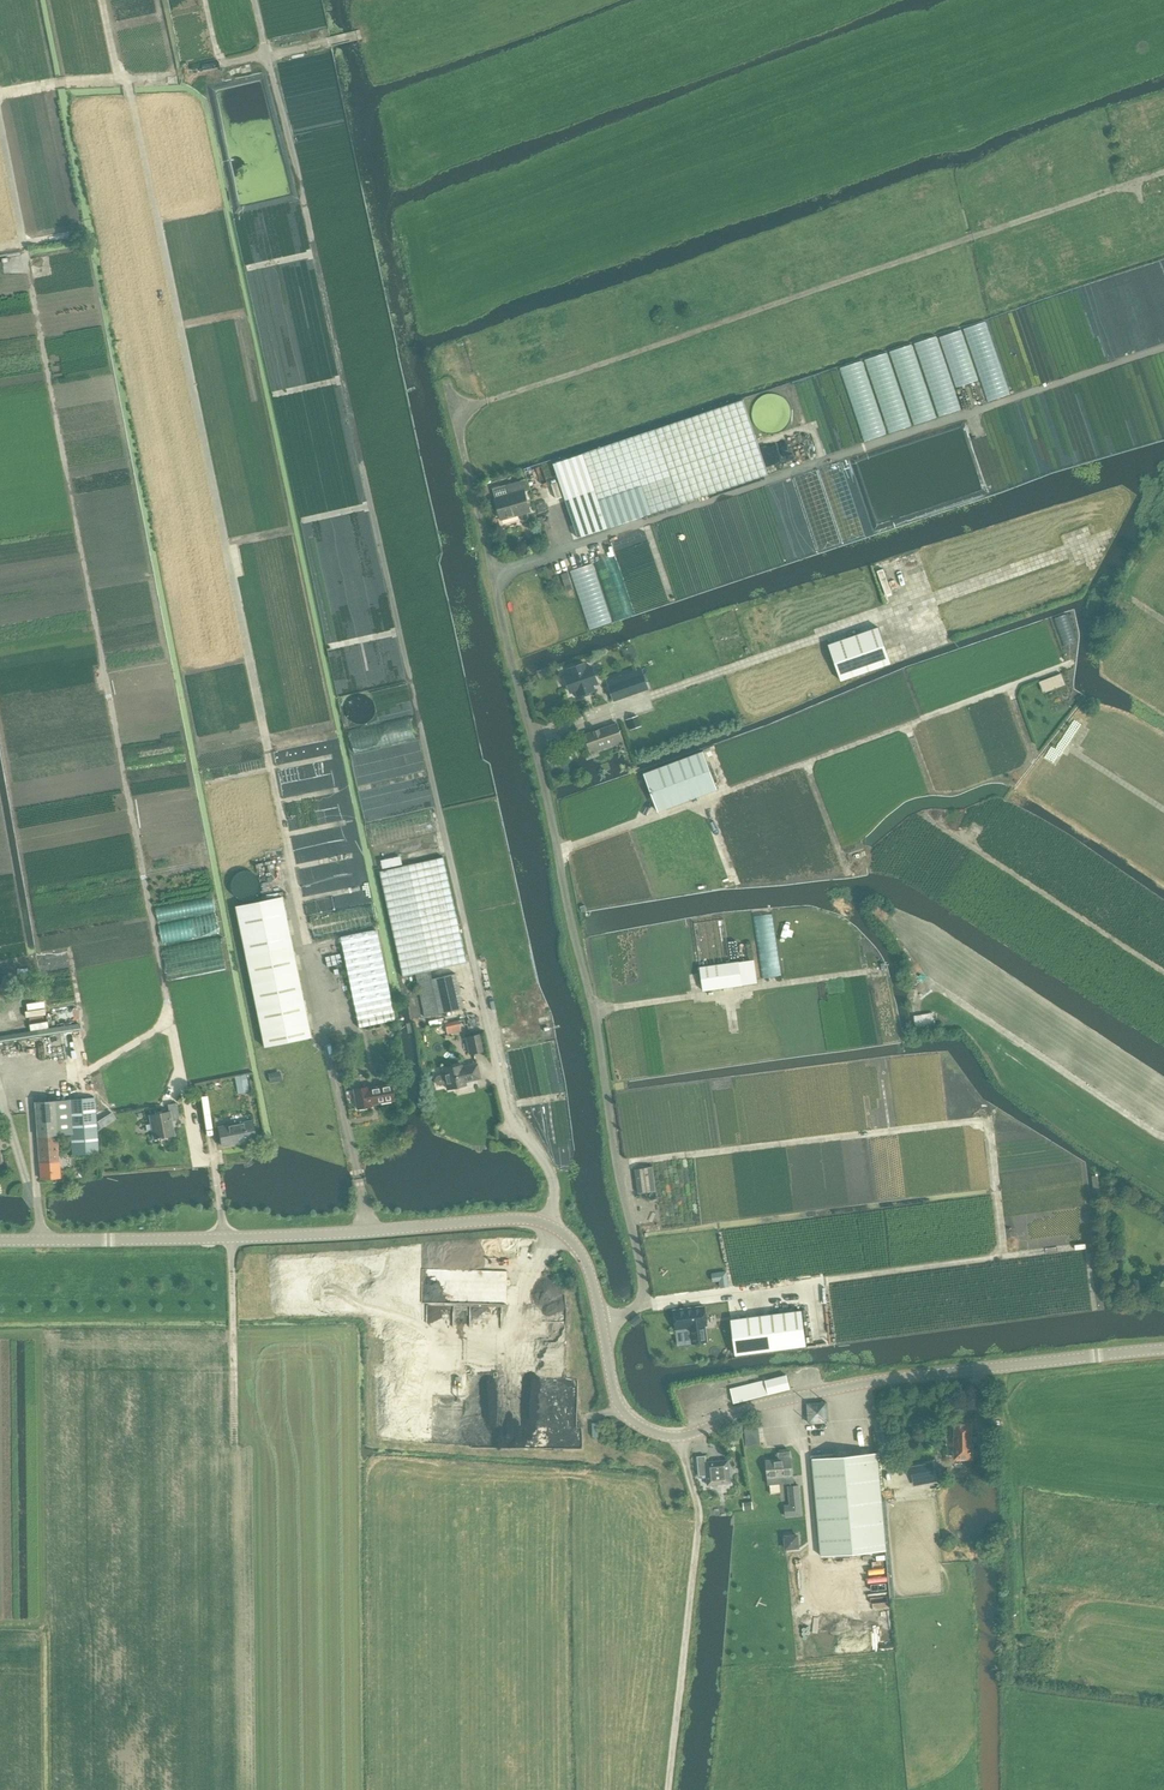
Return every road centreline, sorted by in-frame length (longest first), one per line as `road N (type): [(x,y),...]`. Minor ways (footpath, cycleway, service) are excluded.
road 1 (track): [(189,1109),(0,130)]
road 2 (track): [(312,957),(126,80),(118,80),(102,0)]
road 3 (track): [(254,0),(446,841)]
road 4 (unclassified): [(601,1323),(645,1304),(643,1285),(592,1011),(494,575)]
road 5 (track): [(461,410),(1163,172)]
road 6 (tertiary): [(601,1323),(575,1246),(528,1219),(301,1236),(0,1241)]
road 7 (tertiary): [(1163,1349),(879,1380),(761,1405),(672,1436),(639,1426),(620,1406),(601,1323)]
road 8 (track): [(1163,344),(572,548)]
road 9 (track): [(560,858),(1061,668)]
road 10 (track): [(1003,1254),(987,1131),(977,1120),(617,1162)]
road 11 (track): [(650,696),(1090,547)]
road 12 (track): [(759,1290),(1083,1244)]
road 13 (track): [(1163,1136),(918,975)]
road 14 (track): [(1163,973),(944,829)]
road 15 (track): [(126,80),(359,34)]
road 16 (track): [(231,1238),(235,1441)]

